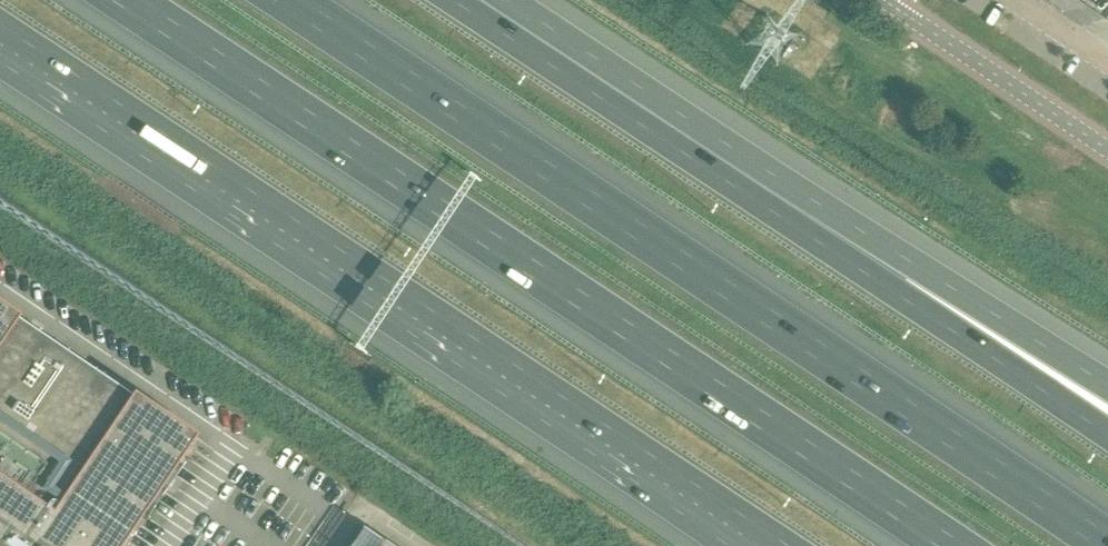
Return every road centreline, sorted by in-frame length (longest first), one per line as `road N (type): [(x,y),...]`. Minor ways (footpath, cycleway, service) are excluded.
road 1 (motorway): [(127,0),(951,545)]
road 2 (motorway): [(1107,545),(288,0)]
road 3 (motorway): [(0,26),(789,545)]
road 4 (motorway): [(1107,436),(774,215)]
road 5 (motorway): [(774,215),(450,0)]
road 6 (motorway): [(1107,394),(774,215)]
road 7 (unclassified): [(1107,151),(882,0)]

